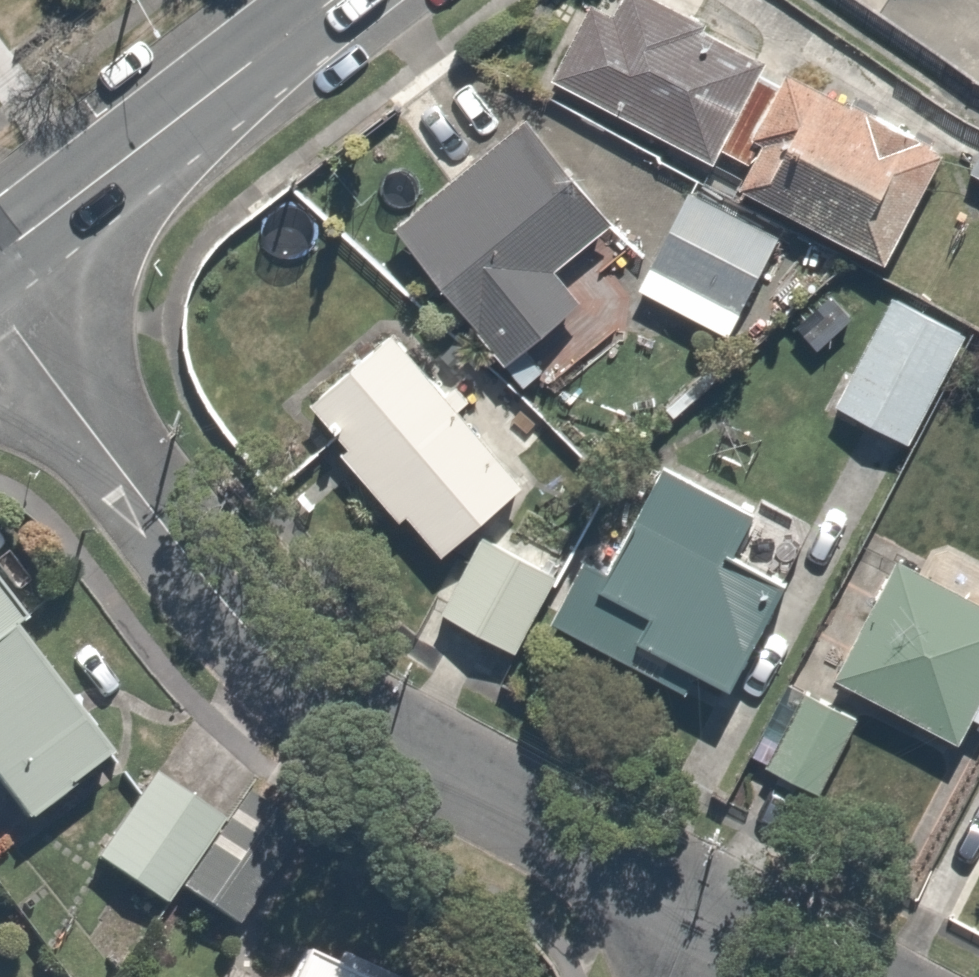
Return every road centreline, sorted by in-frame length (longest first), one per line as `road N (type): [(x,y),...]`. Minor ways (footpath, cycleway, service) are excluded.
road 1 (residential): [(0,308),(240,624),(419,762),(736,936)]
road 2 (secondary): [(0,256),(336,0)]

